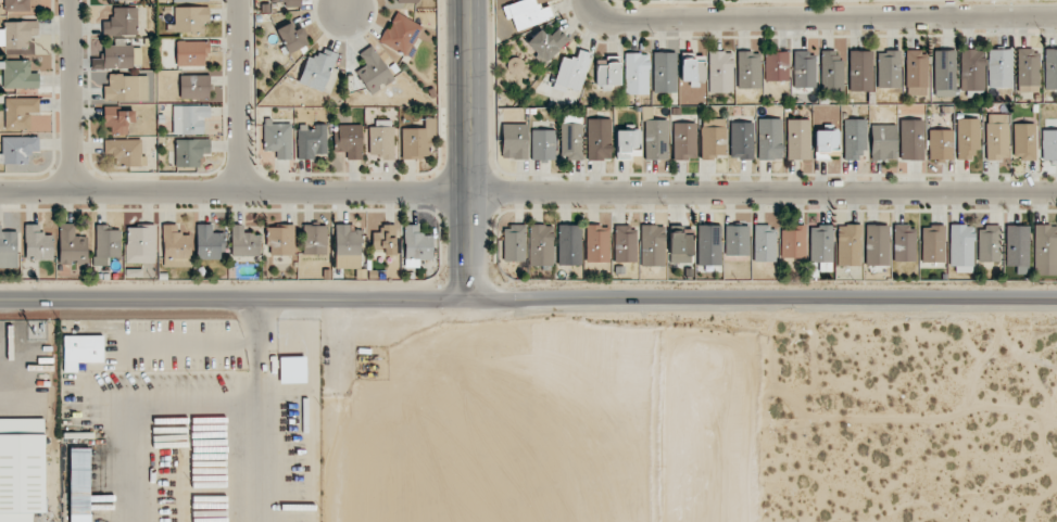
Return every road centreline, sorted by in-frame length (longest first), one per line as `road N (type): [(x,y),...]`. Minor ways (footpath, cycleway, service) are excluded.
road 1 (tertiary): [(1056,303),(0,300)]
road 2 (residential): [(0,192),(1056,193)]
road 3 (residential): [(593,0),(619,15),(1056,12)]
road 4 (tertiary): [(463,0),(464,302)]
road 5 (residential): [(337,301),(337,521)]
road 6 (residential): [(74,0),(75,192)]
road 7 (residential): [(241,0),(243,191)]

